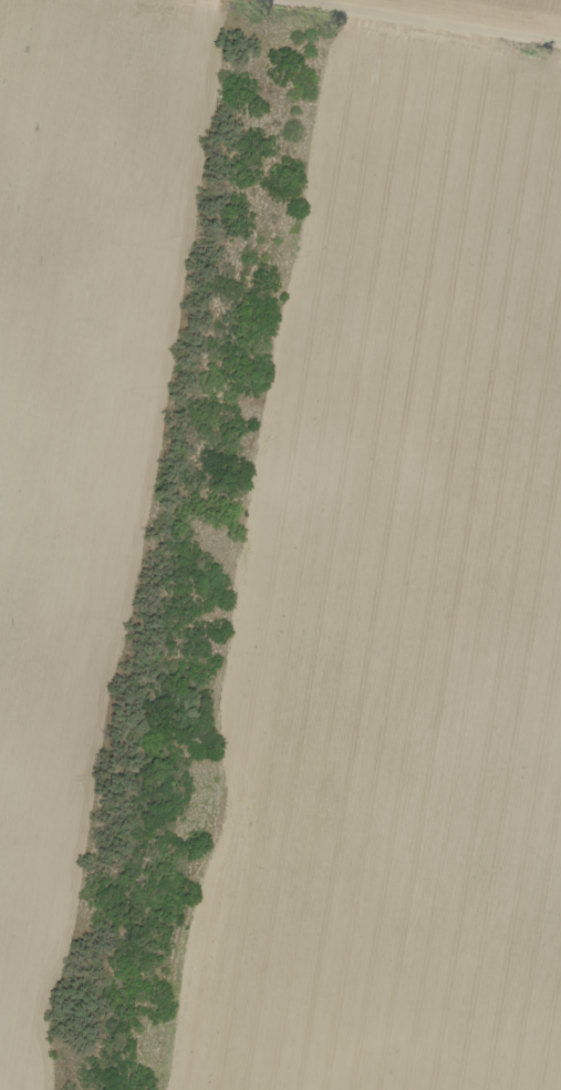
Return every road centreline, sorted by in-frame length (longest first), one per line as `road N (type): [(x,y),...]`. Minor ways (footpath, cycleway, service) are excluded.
road 1 (residential): [(560,47),(271,0)]

